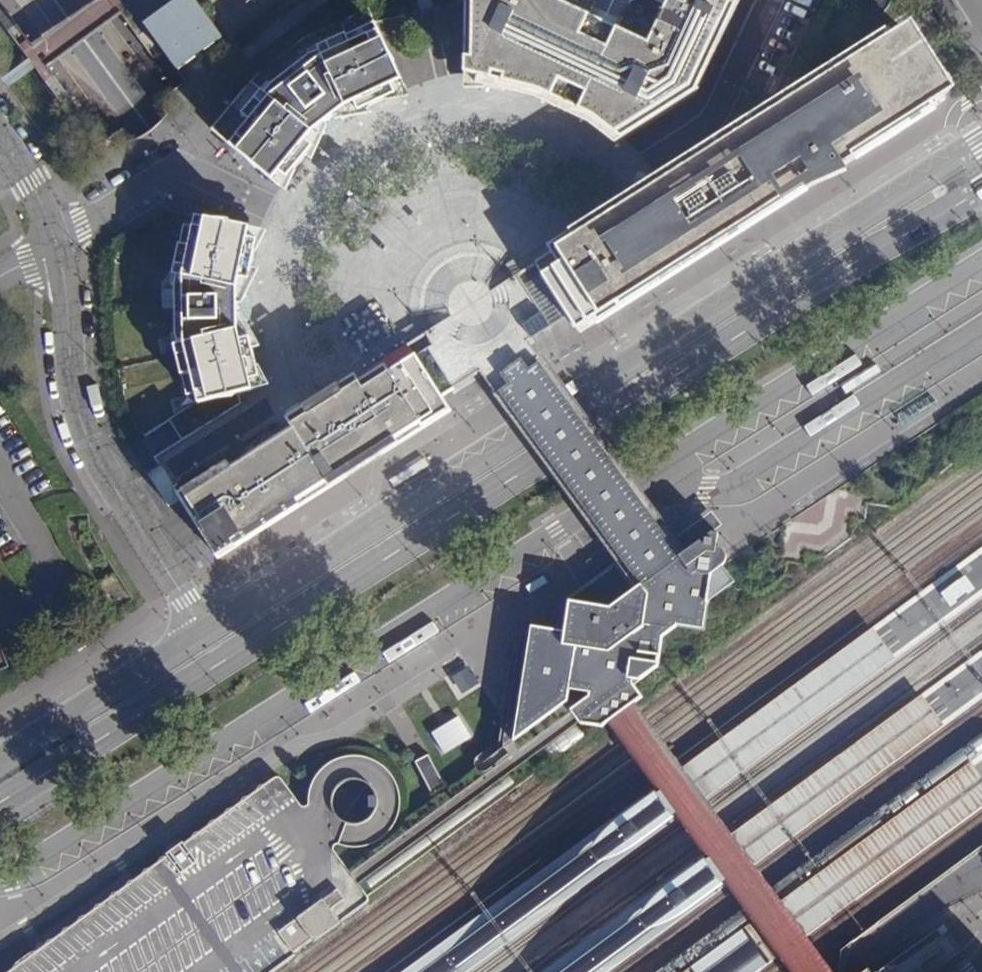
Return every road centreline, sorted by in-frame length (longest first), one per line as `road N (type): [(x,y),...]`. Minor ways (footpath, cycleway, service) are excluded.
road 1 (primary): [(0,802),(981,188)]
road 2 (primary): [(981,138),(206,631)]
road 3 (residential): [(58,244),(76,397),(92,445),(206,631)]
road 4 (primary): [(206,631),(0,764)]
road 5 (residential): [(268,212),(172,167),(58,244)]
road 6 (residential): [(771,0),(717,114),(638,168)]
road 7 (residential): [(0,137),(58,244)]

